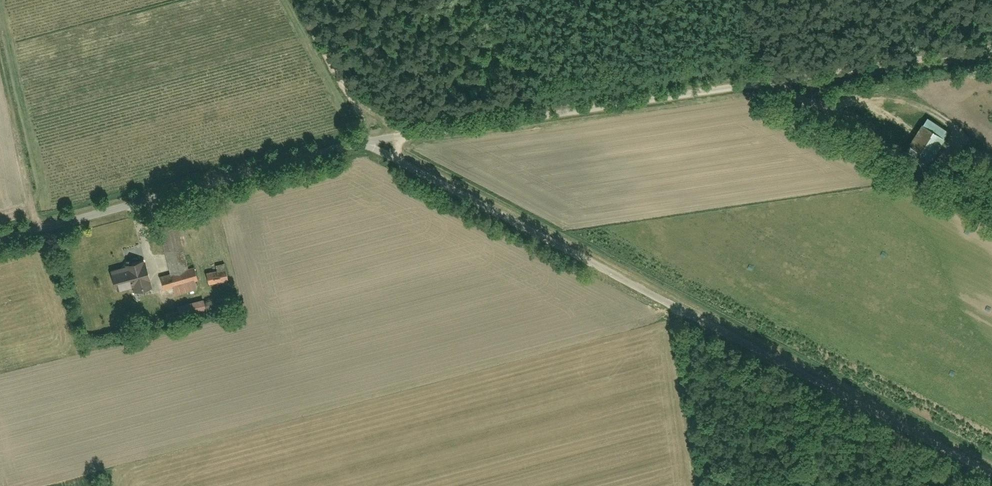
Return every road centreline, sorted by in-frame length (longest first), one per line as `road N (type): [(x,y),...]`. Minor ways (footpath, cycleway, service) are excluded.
road 1 (unclassified): [(991,475),(368,140)]
road 2 (unclassified): [(368,140),(991,49)]
road 3 (unclassified): [(0,241),(368,140)]
road 4 (track): [(759,84),(991,211)]
road 5 (track): [(368,140),(292,0)]

